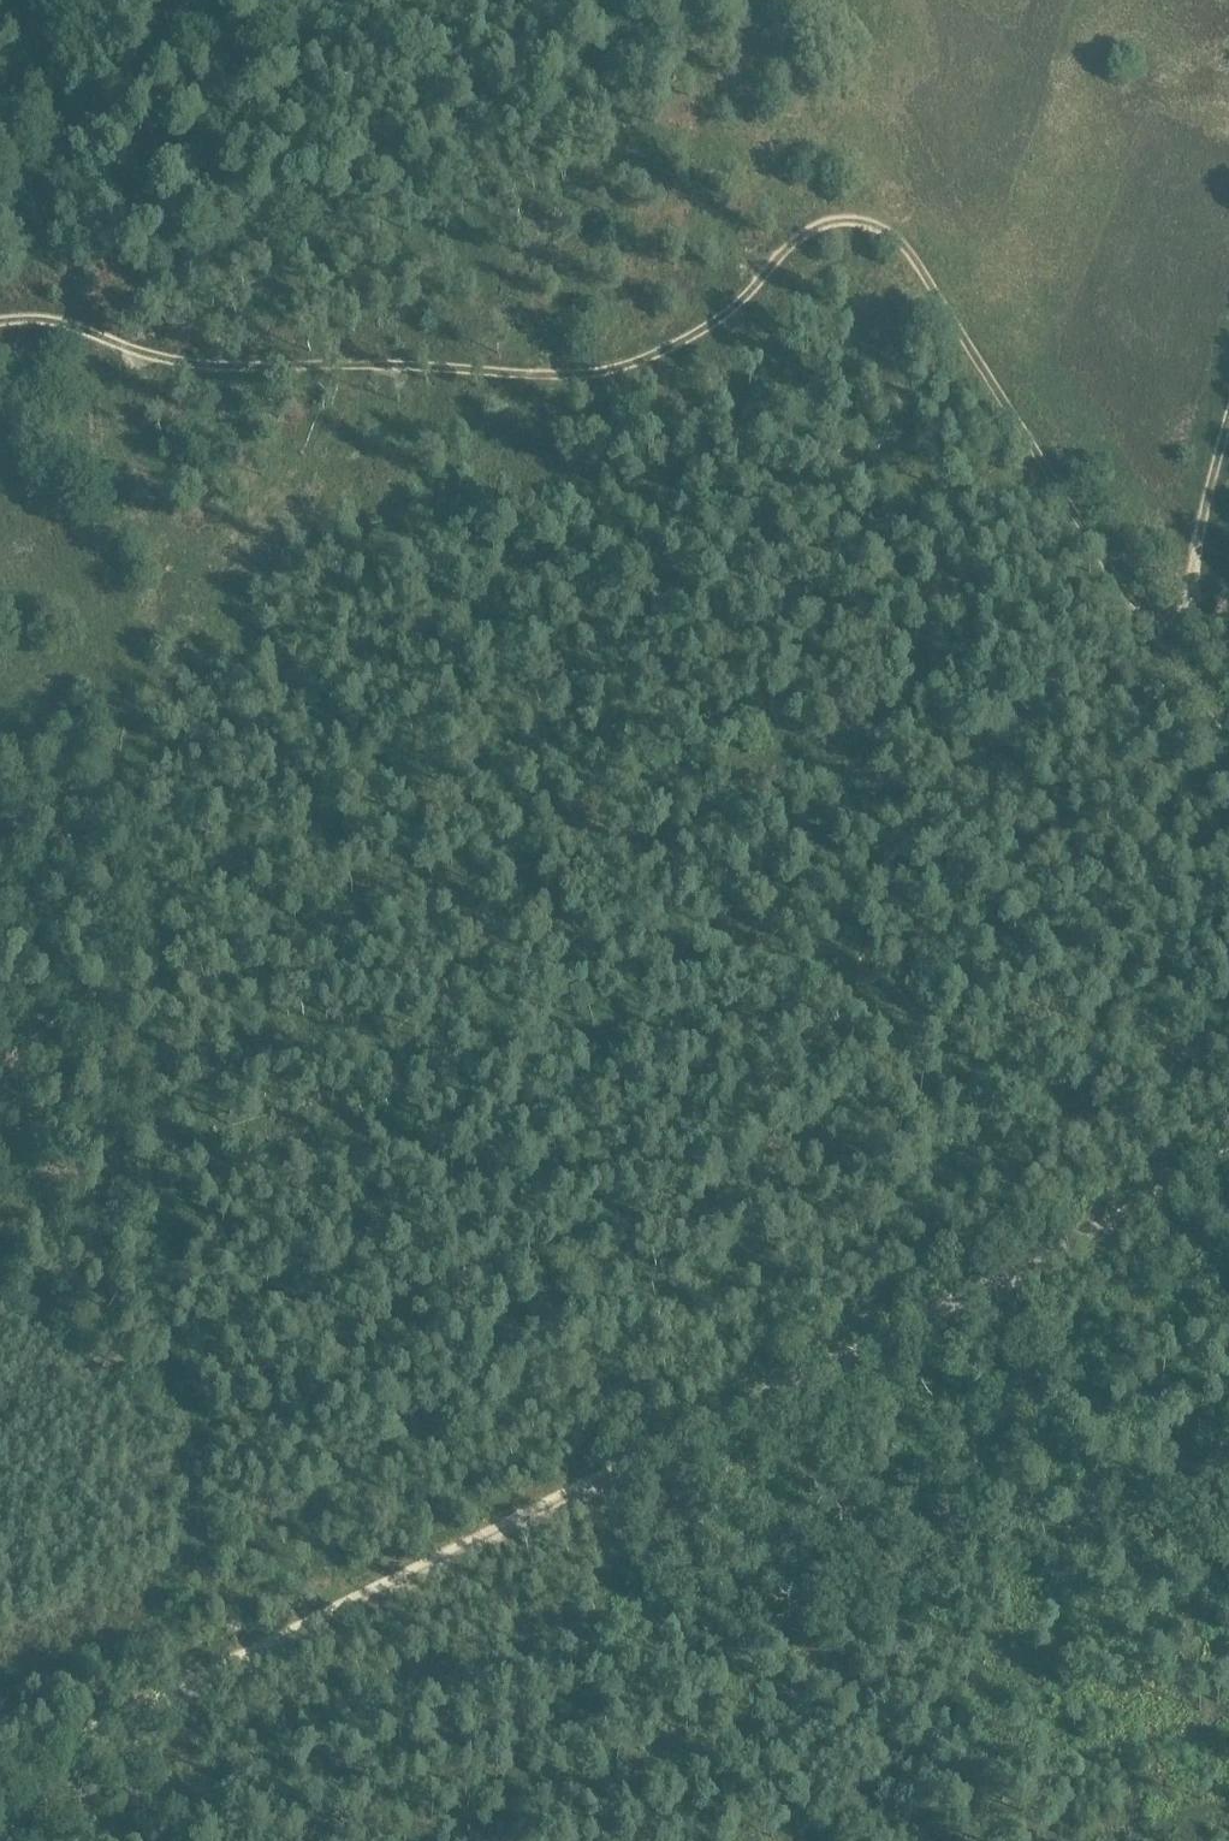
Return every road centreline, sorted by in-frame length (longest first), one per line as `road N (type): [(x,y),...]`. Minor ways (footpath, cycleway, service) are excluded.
road 1 (track): [(0,320),(50,316),(150,354),(224,365),(420,363),(597,374),(634,366),(721,319),(811,227),(873,222),(900,242),(1228,751)]
road 2 (track): [(0,1781),(425,1576),(1228,1167)]
road 3 (track): [(1228,420),(1171,660)]
road 4 (track): [(194,1840),(186,1685)]

